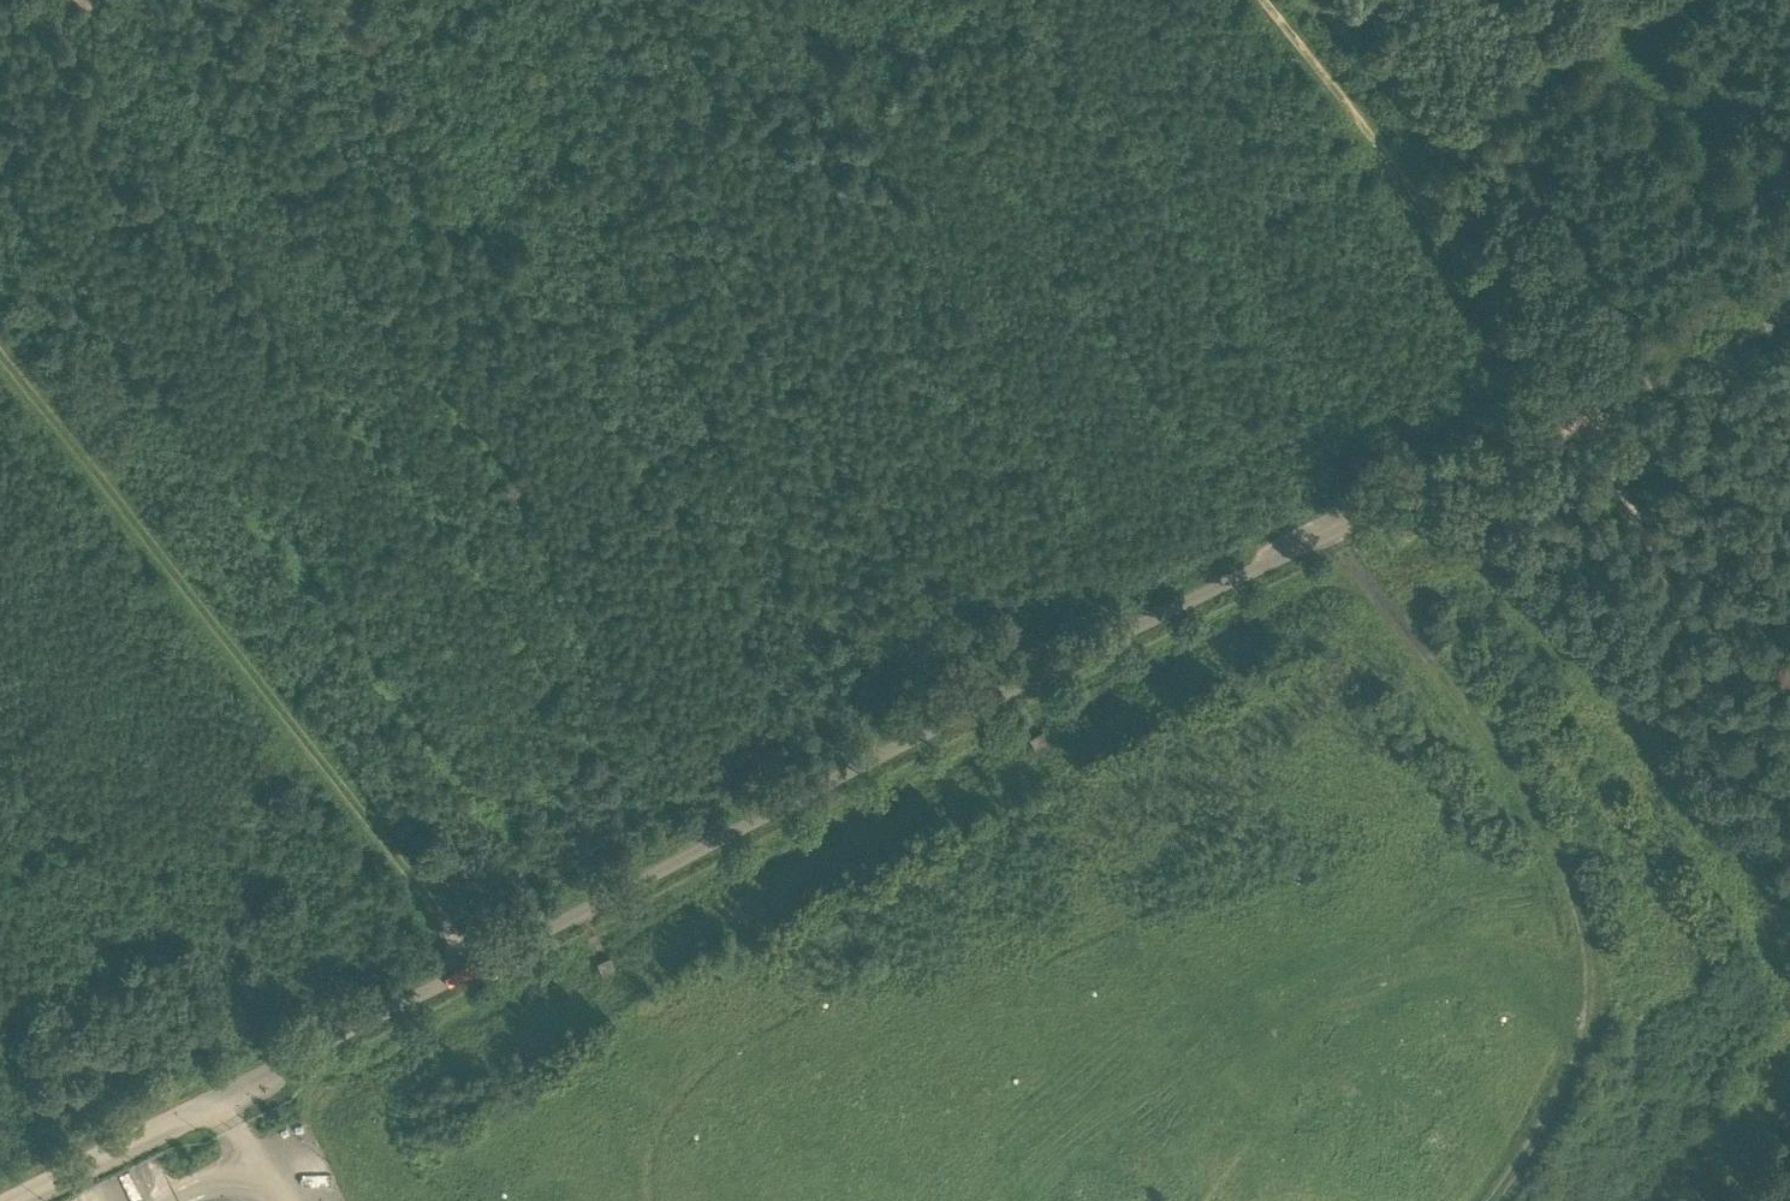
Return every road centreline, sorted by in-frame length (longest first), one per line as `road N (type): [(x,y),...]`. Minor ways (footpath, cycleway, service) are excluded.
road 1 (unclassified): [(1577,421),(19,1200)]
road 2 (track): [(1329,539),(1533,791),(1608,952),(1579,1048),(1491,1200)]
road 3 (track): [(454,977),(447,927),(401,865),(0,369)]
road 4 (track): [(1577,421),(1257,0)]
road 5 (track): [(1789,844),(1577,421)]
road 6 (track): [(1789,316),(1577,421)]

